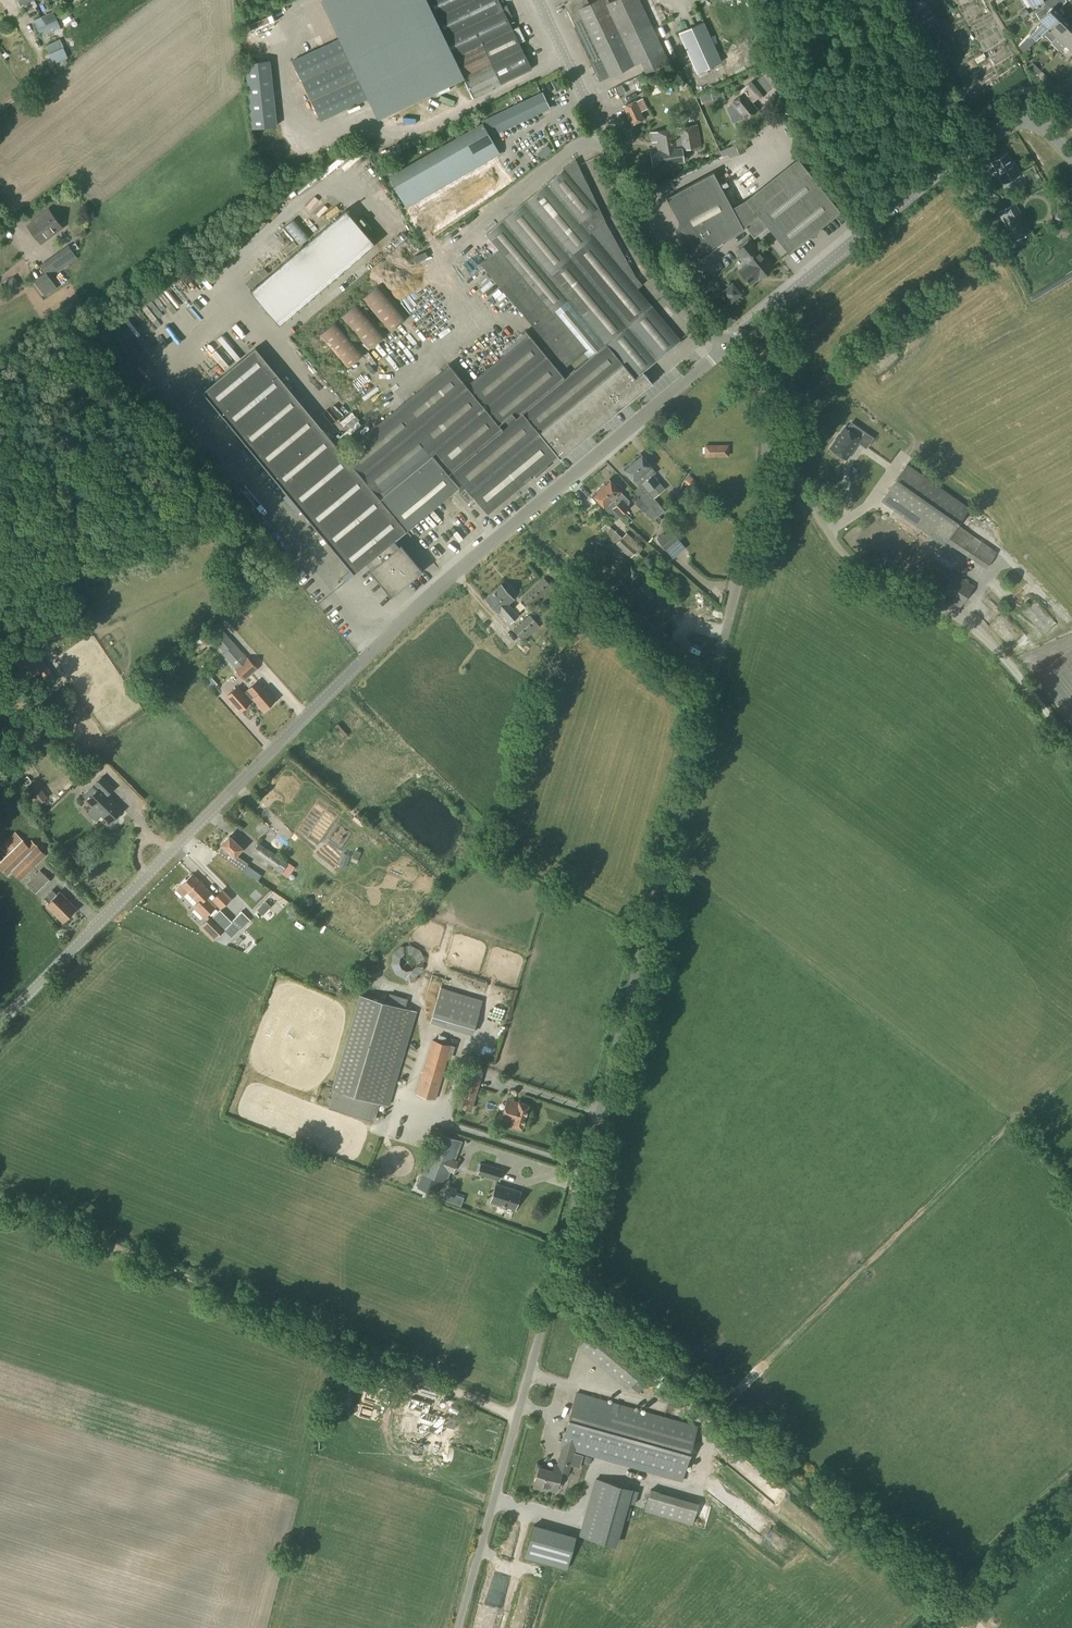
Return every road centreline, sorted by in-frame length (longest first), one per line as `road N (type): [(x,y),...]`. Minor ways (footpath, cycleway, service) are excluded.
road 1 (unclassified): [(459,1627),(767,450)]
road 2 (unclassified): [(0,1022),(410,615),(726,347)]
road 3 (track): [(0,1201),(515,1421)]
road 4 (tertiary): [(1071,158),(1037,121),(1003,125),(726,347)]
road 5 (tertiary): [(726,347),(645,232),(536,0)]
road 6 (unclassified): [(975,631),(842,552),(783,457),(767,450)]
road 7 (track): [(975,631),(1071,746)]

